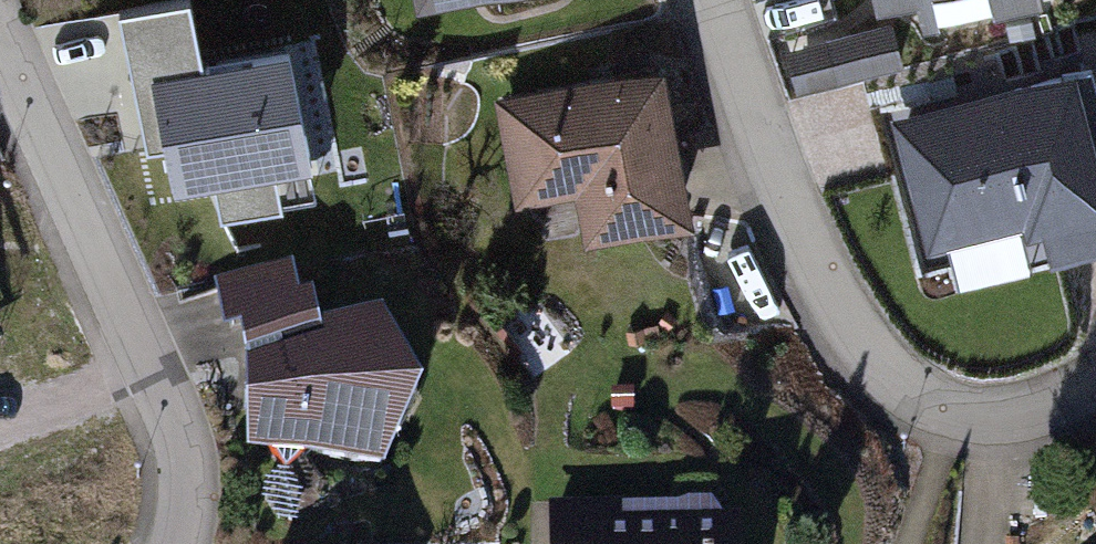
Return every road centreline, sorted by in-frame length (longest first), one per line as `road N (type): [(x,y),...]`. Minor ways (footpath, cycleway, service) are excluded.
road 1 (residential): [(736,0),(834,245),(937,397),(1053,407),(1095,380)]
road 2 (residential): [(0,20),(191,439),(178,543)]

